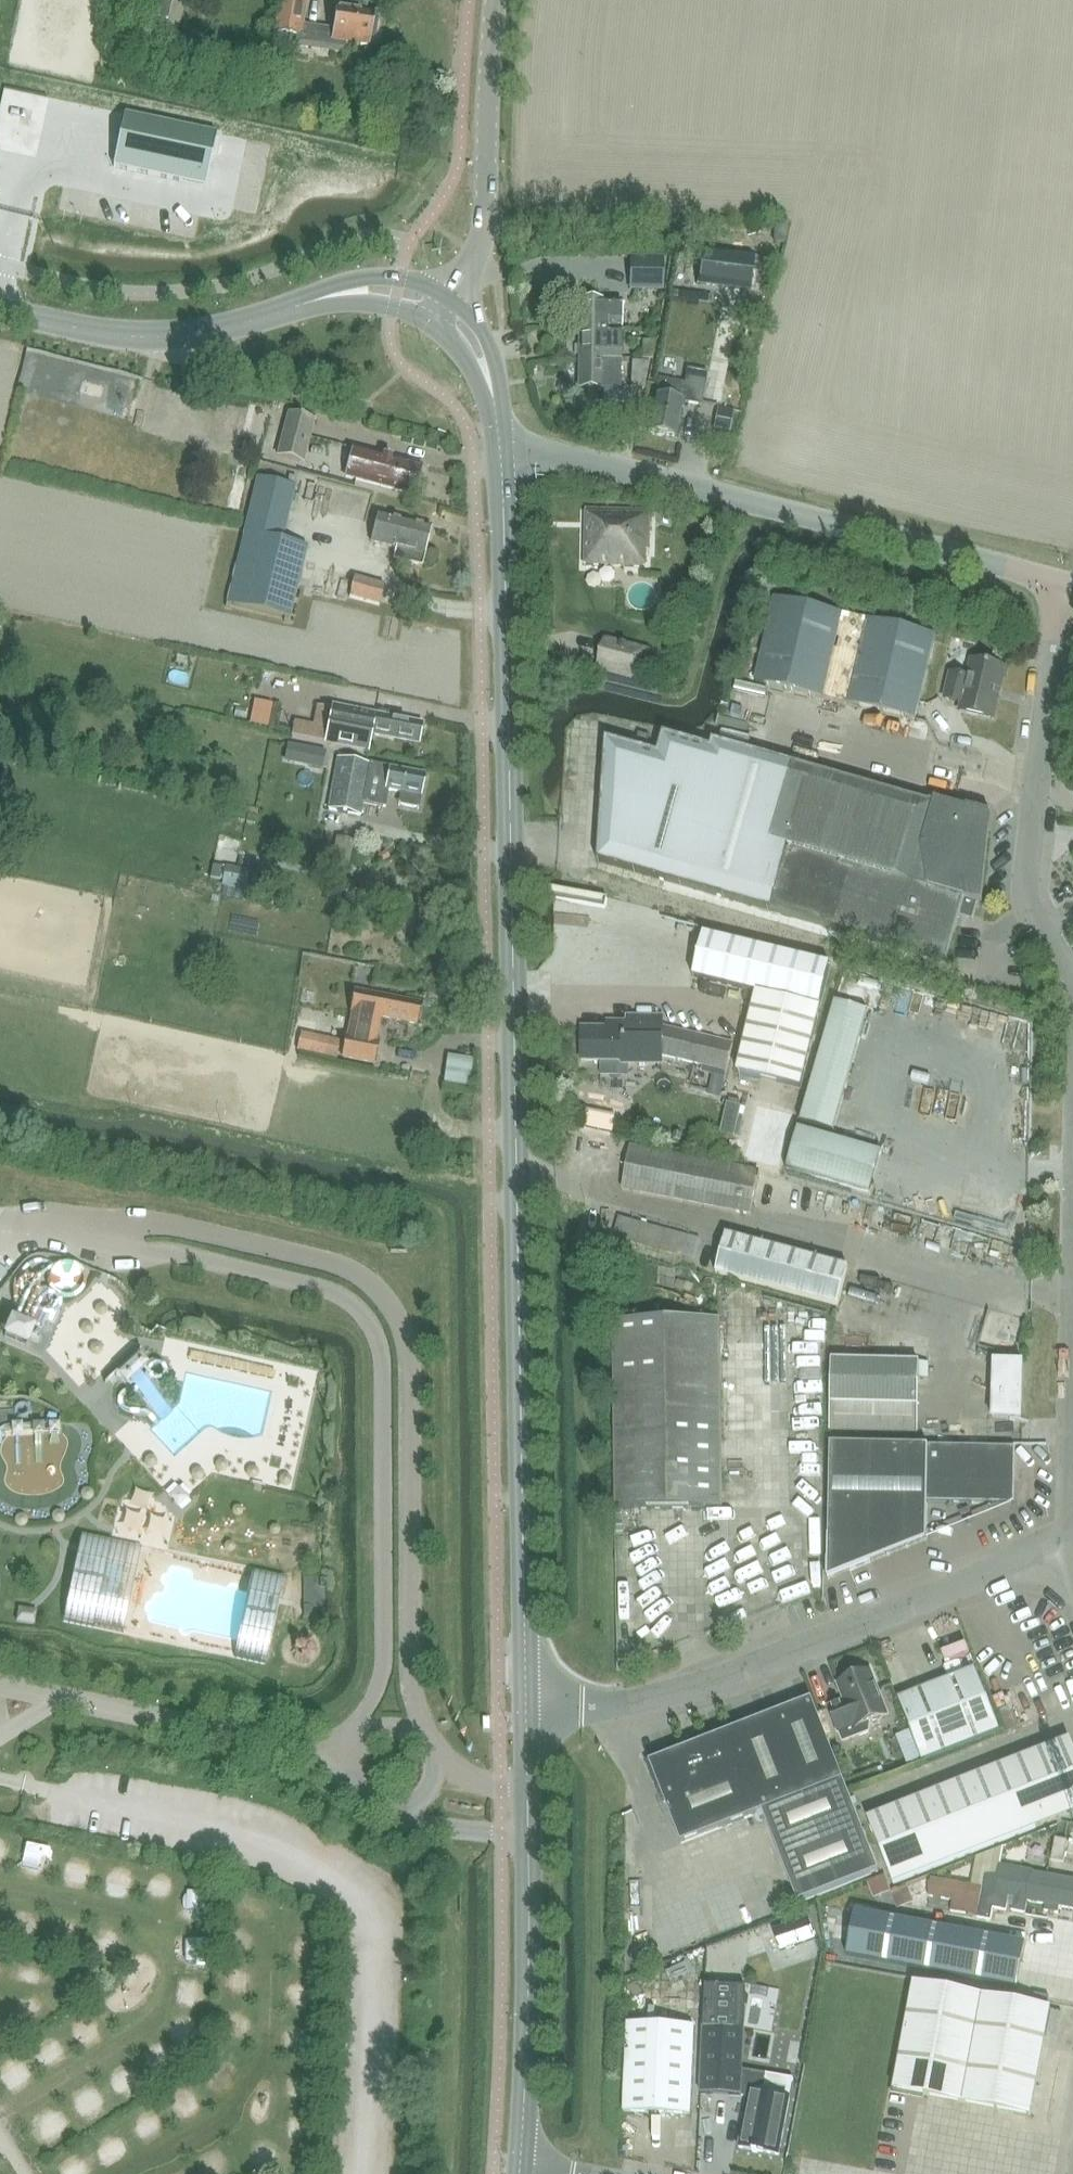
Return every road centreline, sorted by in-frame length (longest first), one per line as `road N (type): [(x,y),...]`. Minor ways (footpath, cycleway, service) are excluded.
road 1 (tertiary): [(525,1713),(496,438)]
road 2 (unclassified): [(525,1713),(630,1703),(742,1675),(1060,1543)]
road 3 (tertiary): [(444,308),(364,290),(160,338),(92,334),(0,309)]
road 4 (tertiary): [(521,2167),(525,1713)]
road 5 (unclassified): [(1072,986),(1026,882),(1060,578)]
road 6 (tertiary): [(444,308),(481,255),(496,0)]
road 7 (unclassified): [(789,510),(496,438)]
road 8 (unclassified): [(789,510),(1060,578)]
road 9 (tertiary): [(496,438),(482,353),(444,308)]

